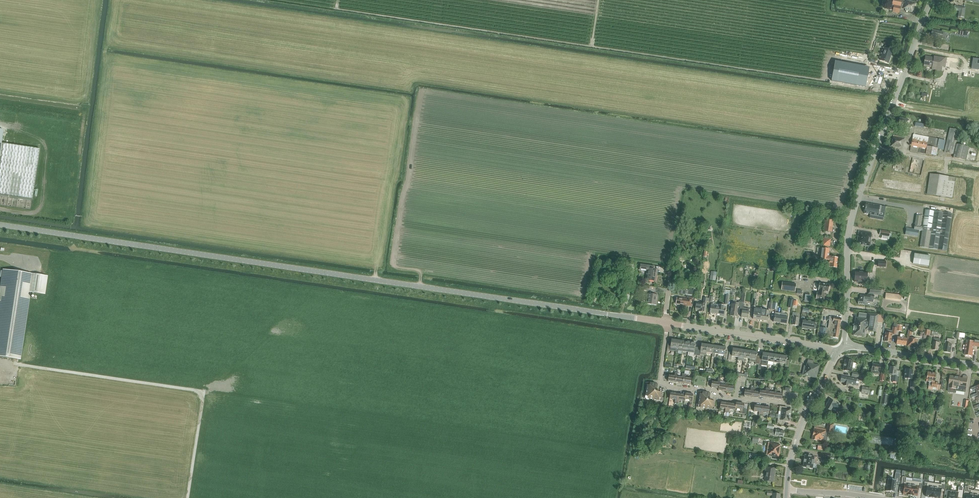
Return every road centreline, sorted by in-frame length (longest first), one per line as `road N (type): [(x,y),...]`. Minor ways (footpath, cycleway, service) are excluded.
road 1 (tertiary): [(667,323),(0,226)]
road 2 (tertiary): [(844,345),(851,224),(932,0)]
road 3 (tertiary): [(836,355),(818,346),(667,323)]
road 4 (tertiary): [(978,366),(844,345)]
road 5 (residential): [(667,323),(662,382),(736,398)]

